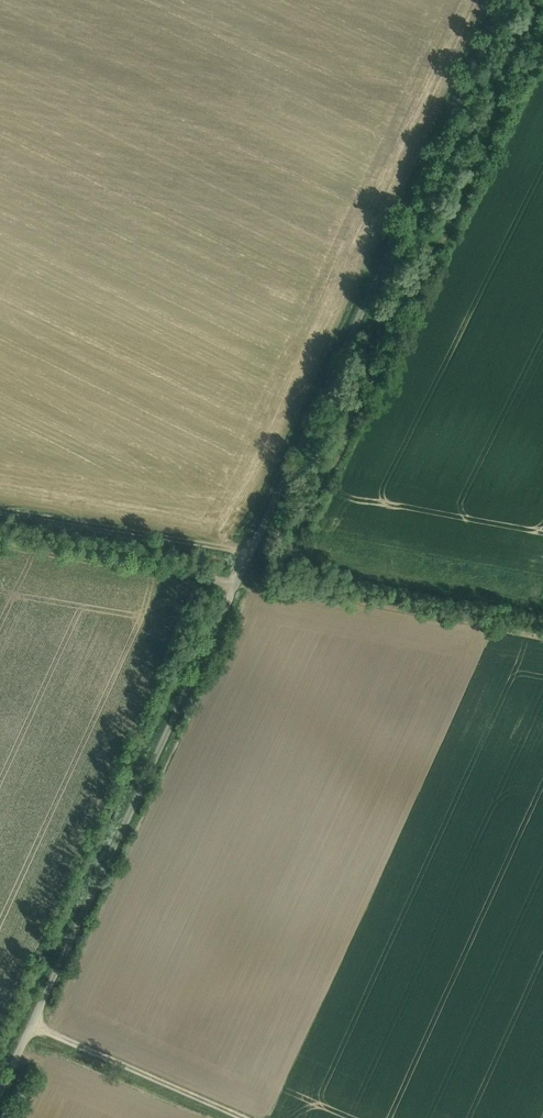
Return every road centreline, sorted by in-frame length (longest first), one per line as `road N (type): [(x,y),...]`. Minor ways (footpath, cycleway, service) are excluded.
road 1 (track): [(0,1094),(509,0)]
road 2 (track): [(253,552),(0,508)]
road 3 (track): [(236,584),(0,542)]
road 4 (track): [(33,1023),(250,1117)]

